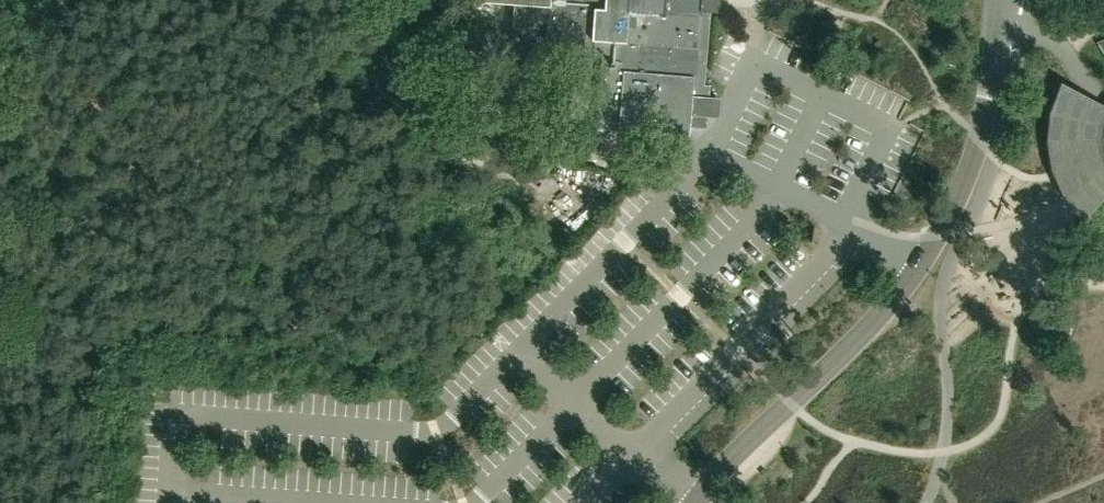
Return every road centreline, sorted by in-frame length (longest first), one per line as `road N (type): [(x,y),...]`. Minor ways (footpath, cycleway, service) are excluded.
road 1 (unclassified): [(696,502),(922,264),(979,141),(1004,0)]

